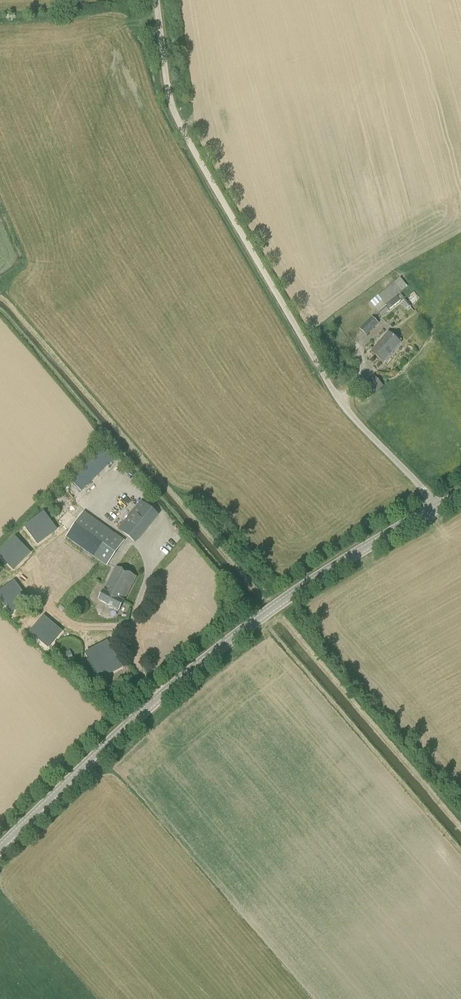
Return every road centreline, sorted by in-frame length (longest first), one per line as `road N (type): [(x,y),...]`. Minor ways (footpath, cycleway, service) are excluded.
road 1 (unclassified): [(439,507),(329,384),(200,163),(172,106),(157,0)]
road 2 (tertiary): [(0,849),(214,654),(308,583),(439,507)]

